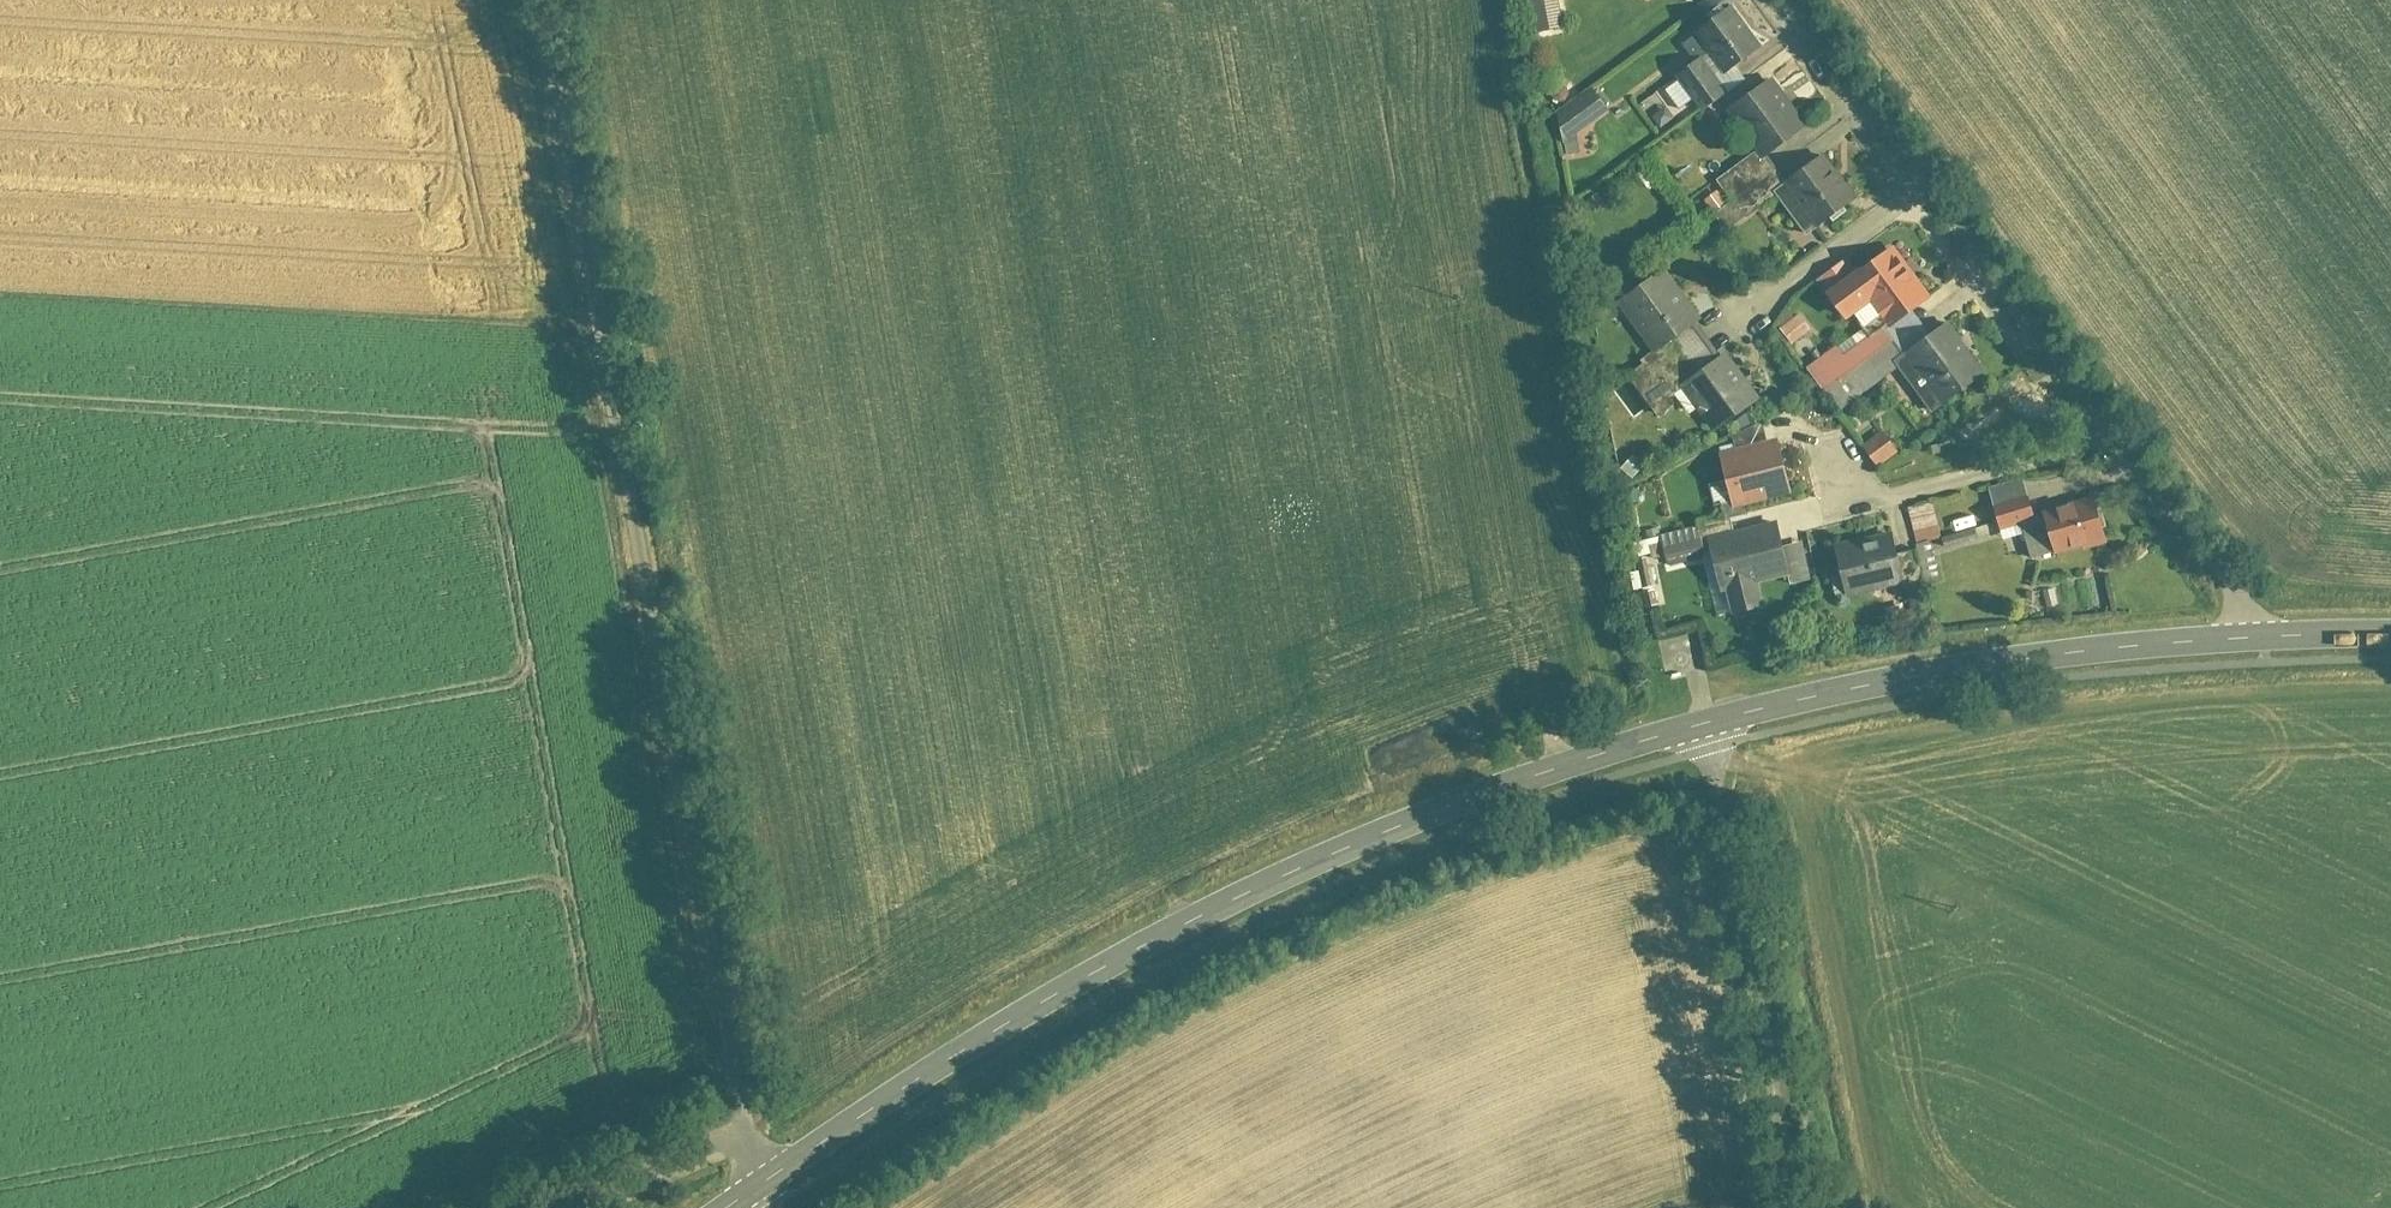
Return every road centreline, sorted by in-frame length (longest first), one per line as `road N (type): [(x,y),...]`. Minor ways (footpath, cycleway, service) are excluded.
road 1 (tertiary): [(762,1190),(1056,992),(1357,828),(1571,758),(1776,706),(2030,658),(2272,639)]
road 2 (unclassified): [(762,1190),(612,285),(555,0)]
road 3 (unclassified): [(1765,0),(2272,639)]
road 4 (track): [(1709,725),(1796,1207)]

